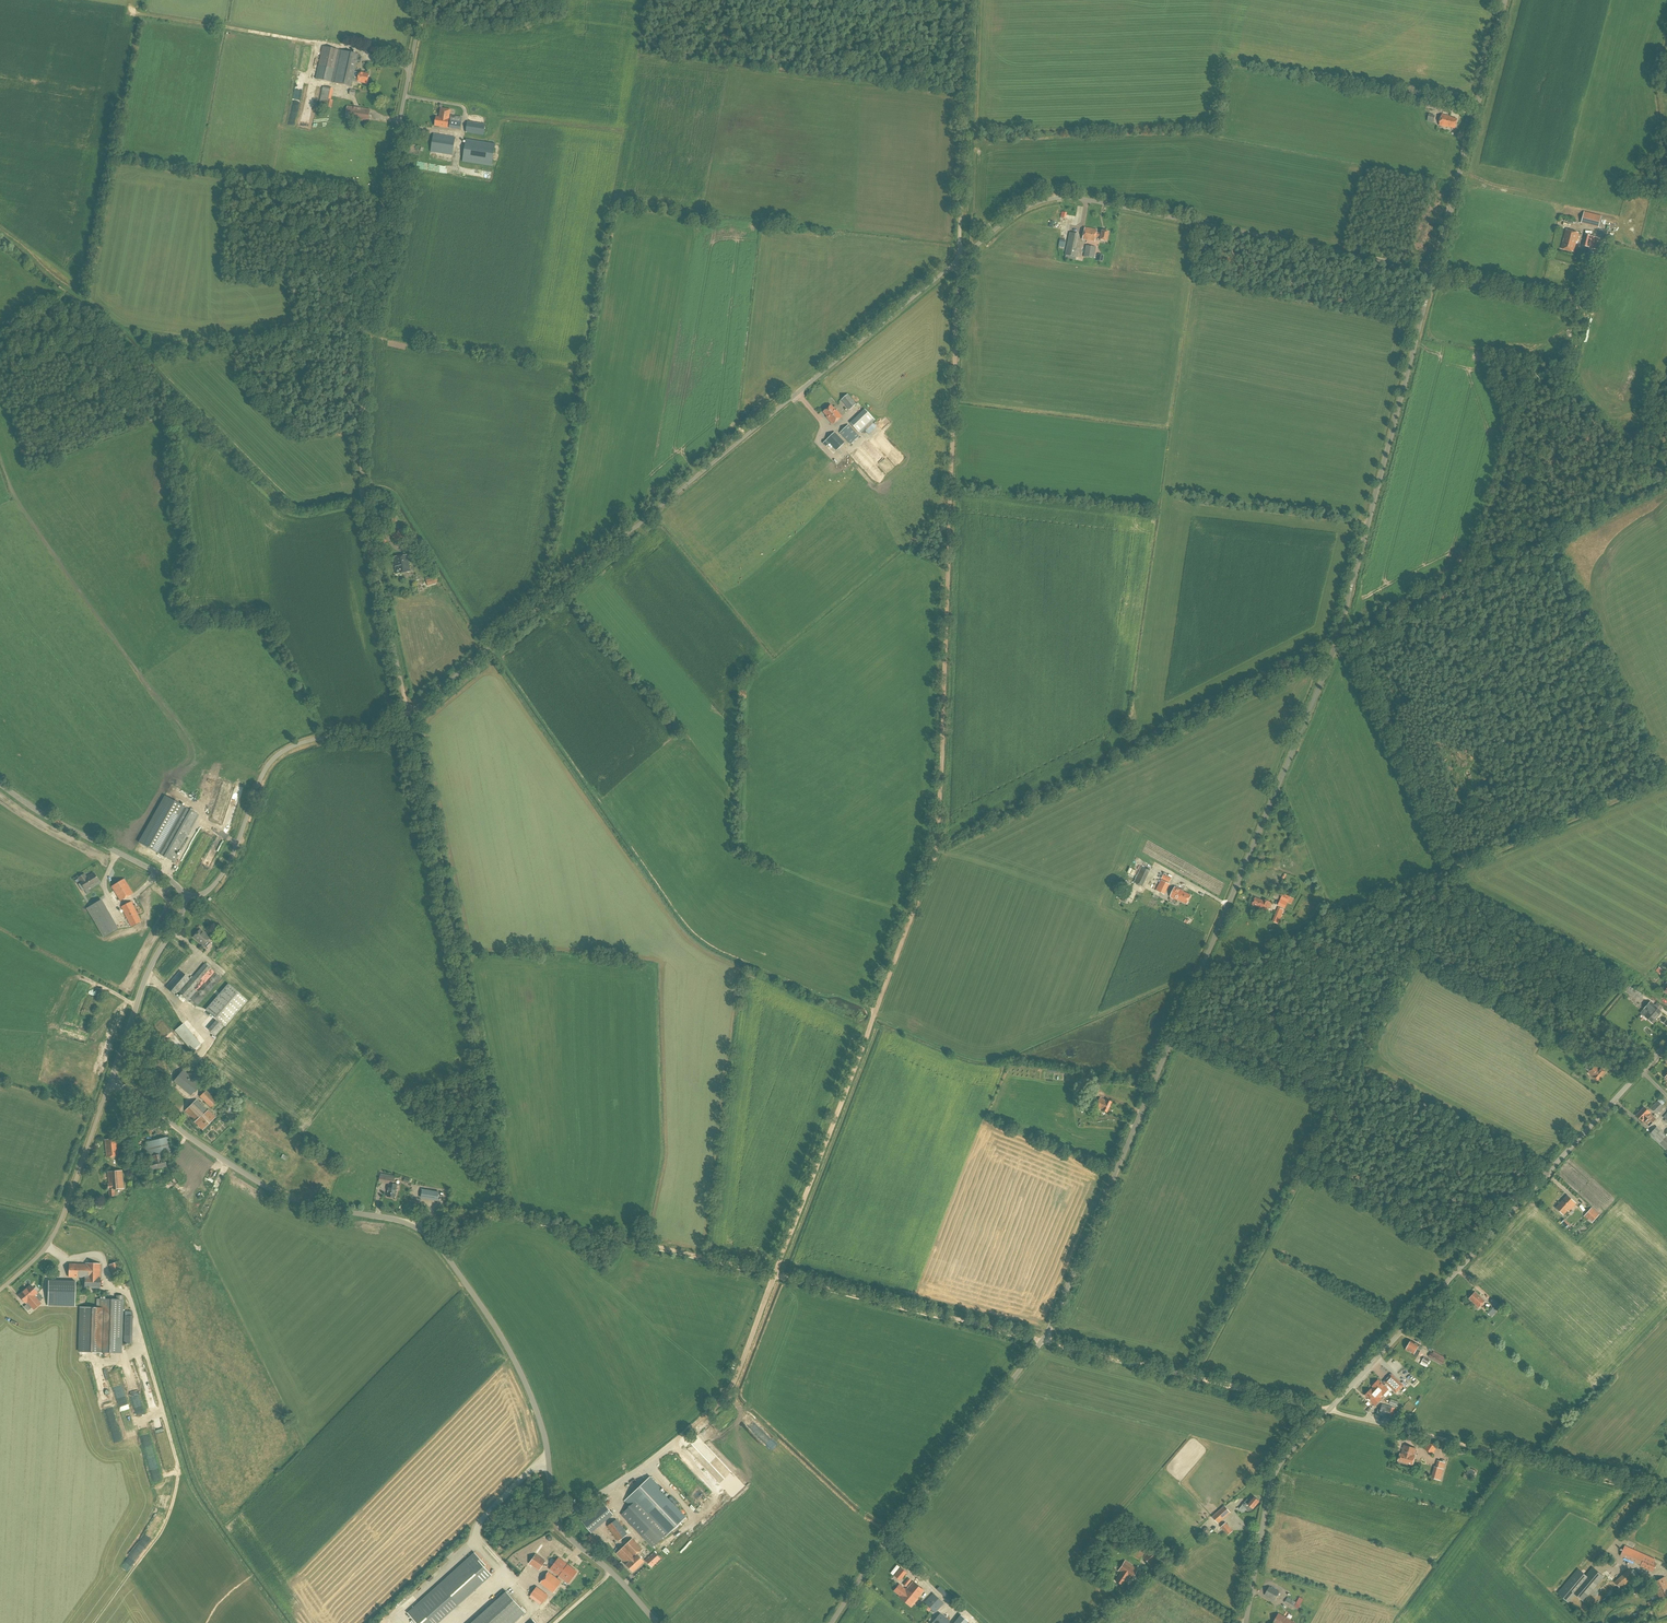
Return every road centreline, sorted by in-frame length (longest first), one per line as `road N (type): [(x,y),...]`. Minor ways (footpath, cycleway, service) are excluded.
road 1 (unclassified): [(831,1622),(1047,1333),(1336,650),(1435,275)]
road 2 (unclassified): [(658,1622),(557,1520),(530,1394),(431,1239),(408,1223),(283,1196),(109,1082)]
road 3 (track): [(874,1016),(932,866),(959,261)]
road 4 (unclassified): [(1247,1622),(1278,1466),(1666,1042)]
road 5 (unclassified): [(408,714),(362,504),(361,350),(424,0)]
road 6 (unclassified): [(408,714),(959,261)]
road 7 (track): [(1417,1432),(774,1274)]
road 8 (track): [(408,714),(508,1194),(525,1219)]
road 9 (unclassified): [(959,261),(1017,213),(1063,198),(1435,275)]
road 10 (track): [(63,1214),(98,1228),(123,1250),(194,1483),(296,1622)]
road 11 (track): [(1666,479),(1336,650)]
road 12 (track): [(557,1520),(649,1461),(717,1403),(731,1386),(774,1274)]
road 13 (unclassified): [(183,897),(210,890),(223,873),(277,756),(311,740),(380,733),(408,714)]
road 14 (track): [(143,1350),(178,1479),(167,1521),(96,1622)]
road 15 (track): [(1666,252),(1603,238),(1584,309),(1435,275)]
road 16 (unclassified): [(1435,275),(1506,0)]
road 17 (track): [(774,1274),(874,1016)]
road 18 (unclassified): [(959,261),(970,0)]
road 19 (track): [(1666,1494),(1417,1432)]
road 20 (track): [(774,1274),(525,1219)]
road 21 (unclassified): [(0,1290),(53,1238),(109,1082)]
road 22 (unclassified): [(183,897),(171,880),(0,785)]
road 23 (unclassified): [(109,1082),(183,897)]

